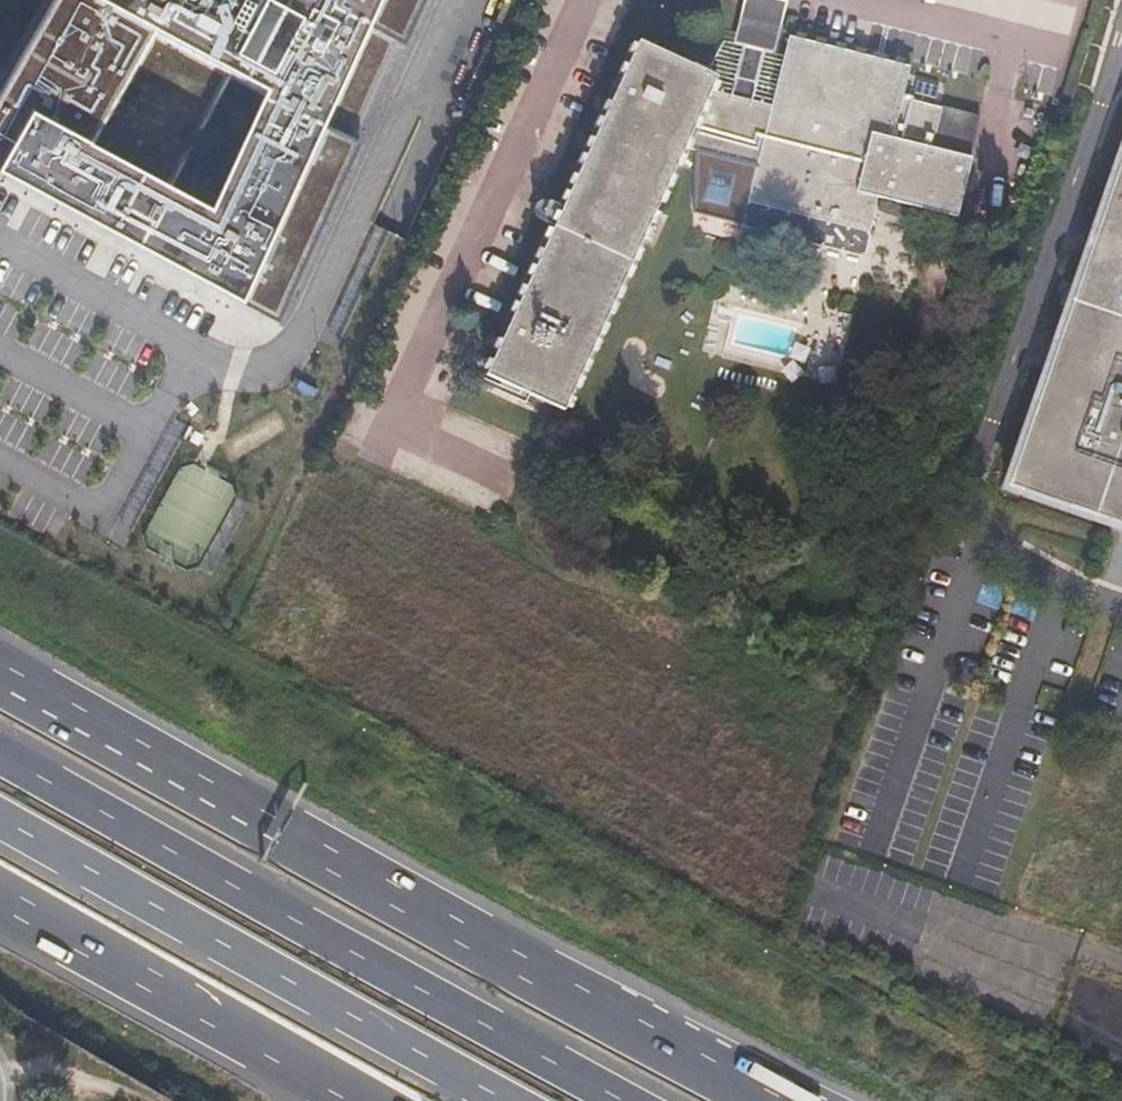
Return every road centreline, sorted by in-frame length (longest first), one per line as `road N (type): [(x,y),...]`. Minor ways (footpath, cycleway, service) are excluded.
road 1 (motorway): [(787,1100),(541,975),(0,674)]
road 2 (motorway): [(612,1100),(0,756)]
road 3 (motorway): [(0,820),(498,1100)]
road 4 (motorway): [(0,904),(351,1100)]
road 5 (track): [(141,1100),(94,1084),(0,1076)]

